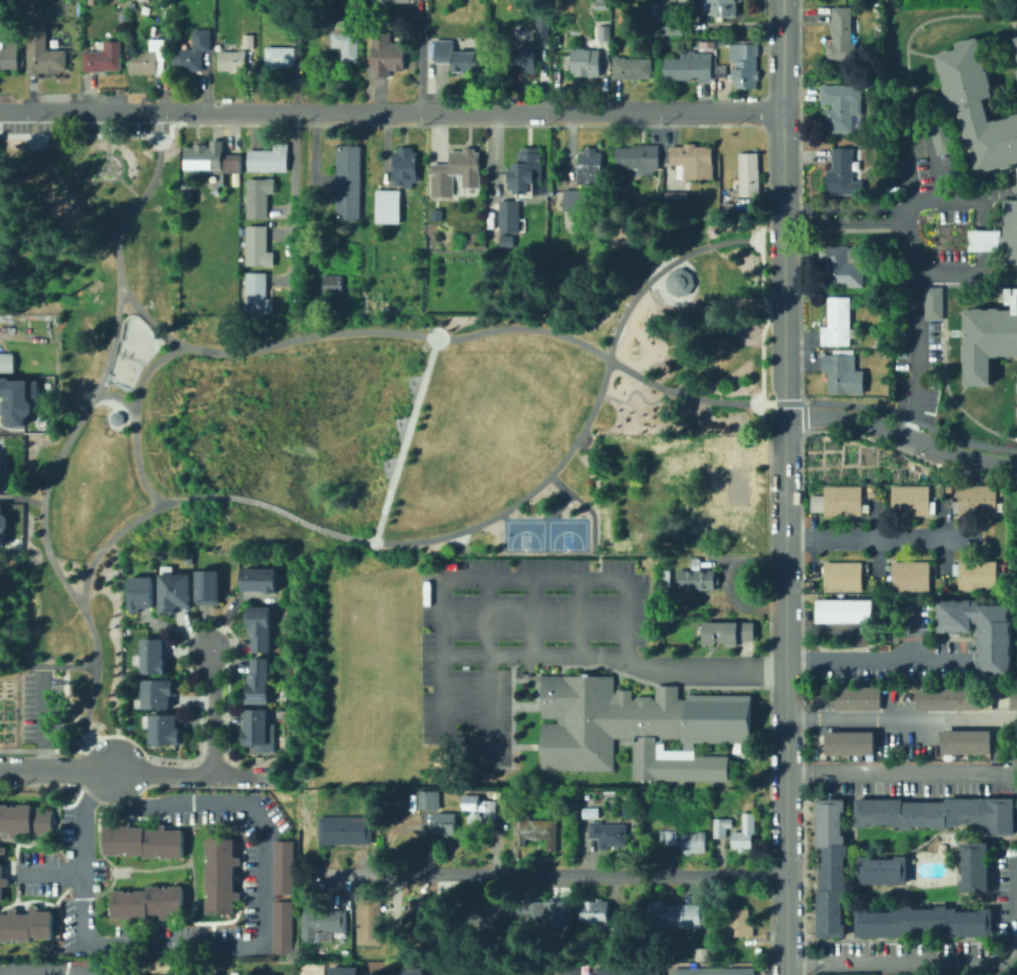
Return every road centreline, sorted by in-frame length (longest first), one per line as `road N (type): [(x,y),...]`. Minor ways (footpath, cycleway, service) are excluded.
road 1 (tertiary): [(783,0),(785,974)]
road 2 (residential): [(785,109),(0,110)]
road 3 (residential): [(112,768),(138,807),(236,801),(255,810),(267,832),(259,944),(87,940),(82,813),(112,768)]
road 4 (residential): [(785,873),(336,874)]
road 5 (residential): [(784,216),(902,219),(918,271),(919,382),(902,434)]
road 6 (residential): [(1016,466),(964,458),(846,418),(786,418)]
road 7 (residential): [(785,717),(1016,718)]
road 8 (residential): [(977,535),(787,538)]
road 9 (residential): [(968,658),(785,659)]
road 10 (residential): [(293,111),(292,294)]
road 11 (residential): [(271,776),(112,768)]
road 12 (residential): [(212,650),(212,775)]

